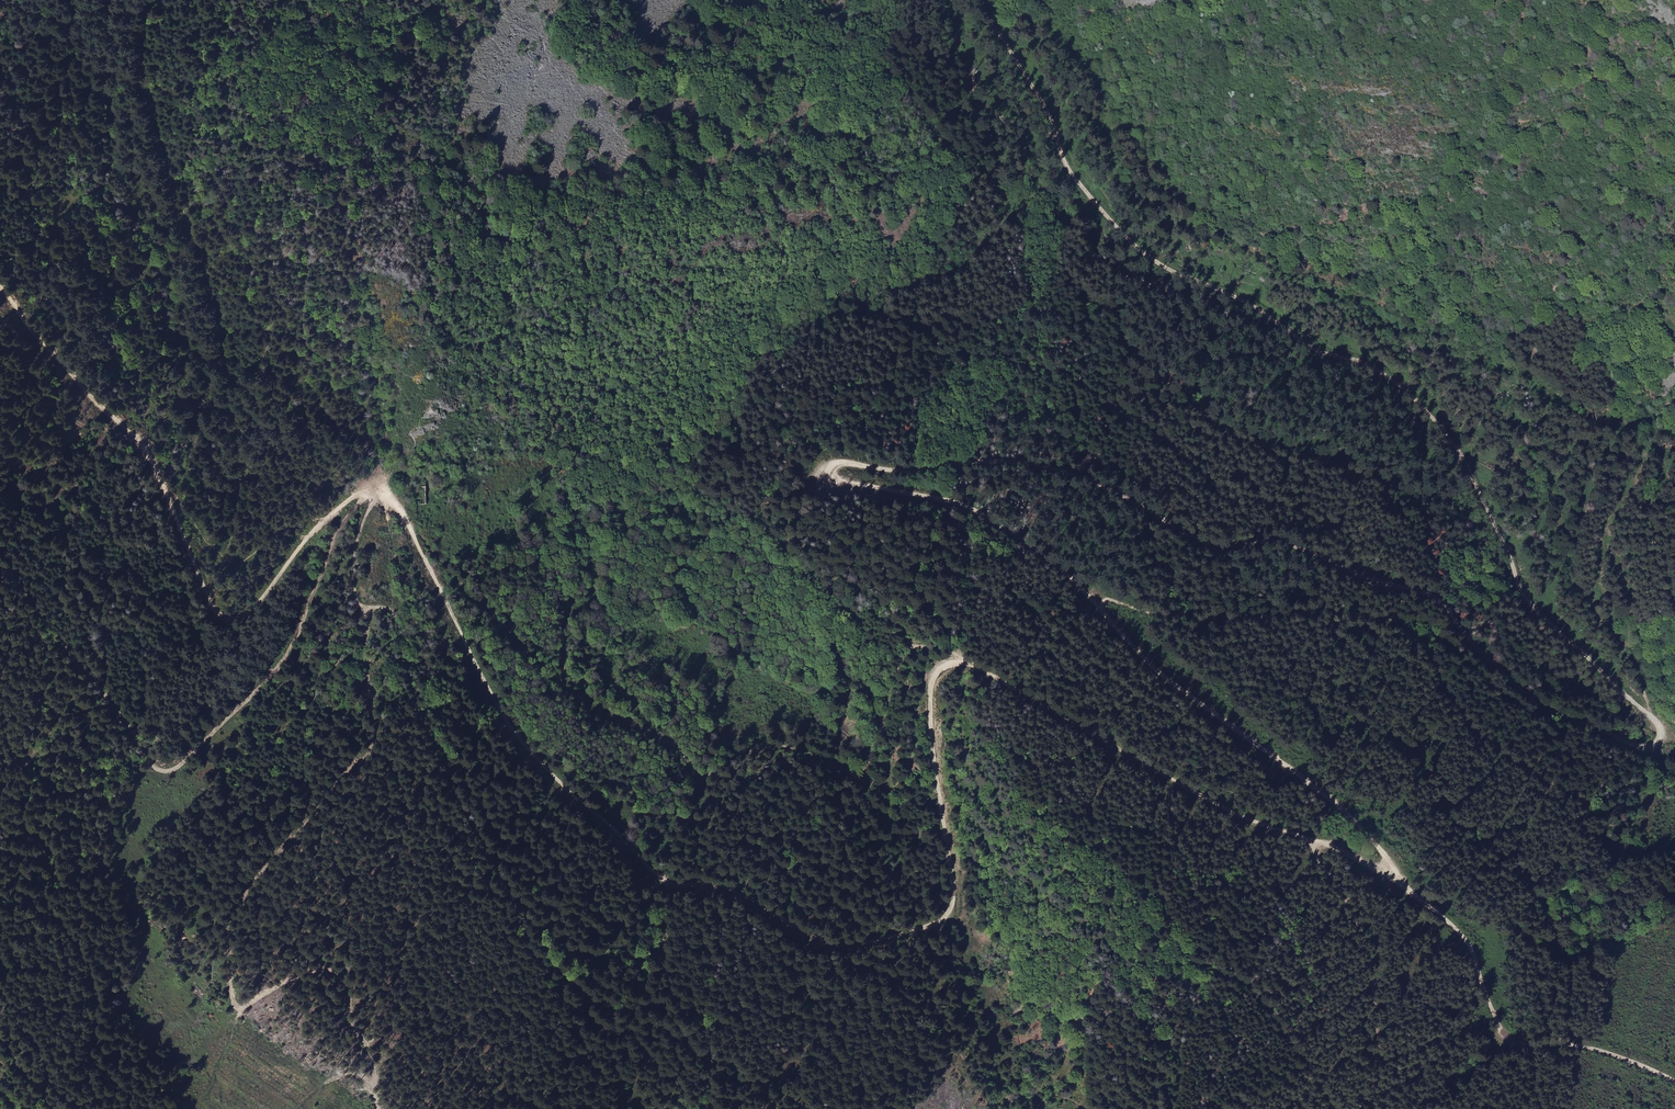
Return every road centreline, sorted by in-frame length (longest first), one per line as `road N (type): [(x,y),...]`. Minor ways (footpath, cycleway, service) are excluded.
road 1 (track): [(0,313),(160,490),(221,613),(239,620),(348,500),(374,489),(396,496),(494,696),(533,753),(641,850),(724,884),(773,934),(825,956),(961,902),(930,682),(961,654),(1092,735),(1303,839)]
road 2 (track): [(1418,903),(1362,829),(1048,560),(960,504),(828,476),(835,462),(929,467),(991,459),(1064,467),(1190,539),(1219,549),(1274,542),(1431,596),(1530,704),(1629,746),(1656,747),(1662,740),(1644,715)]
road 3 (track): [(0,563),(23,592),(40,593),(91,677),(162,761),(230,717),(283,662),(346,526),(381,489),(391,538),(400,544),(415,700),(457,766),(483,852),(544,921),(553,966),(631,990),(674,1017),(738,1085),(749,1108)]
road 4 (track): [(1644,715),(1512,586),(1460,453),(1392,377),(1315,349),(1139,257),(1076,199),(1038,103),(976,0)]
road 5 (track): [(1674,345),(1553,288),(1636,417),(1634,448),(1589,510),(1574,553),(1598,617),(1660,696),(1661,714),(1644,715)]
road 6 (track): [(391,538),(392,601),(377,609),(370,680),(347,733),(316,760),(315,822),(350,882),(354,1015),(374,1053),(384,1108)]
road 7 (track): [(1674,1083),(1573,1041),(1489,1032),(1474,956),(1418,903)]
road 8 (track): [(1303,839),(1358,927),(1374,1038),(1371,1108)]
road 9 (track): [(1418,903),(1324,842),(1303,839)]

